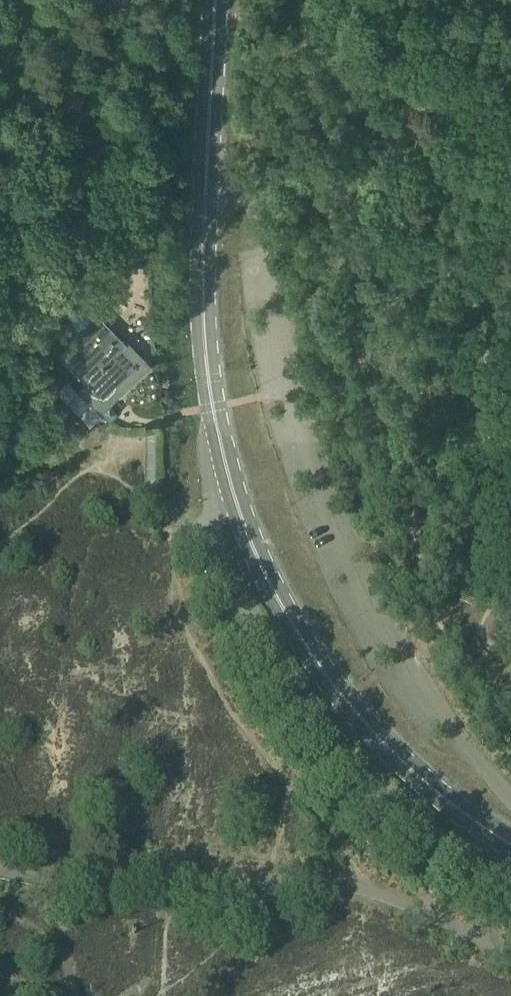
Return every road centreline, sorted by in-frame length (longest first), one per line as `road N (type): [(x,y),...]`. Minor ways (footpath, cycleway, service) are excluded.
road 1 (secondary): [(510,847),(409,773),(353,715),(294,630),(246,535),(210,387),(205,326),(214,0)]
road 2 (track): [(75,92),(136,261)]

